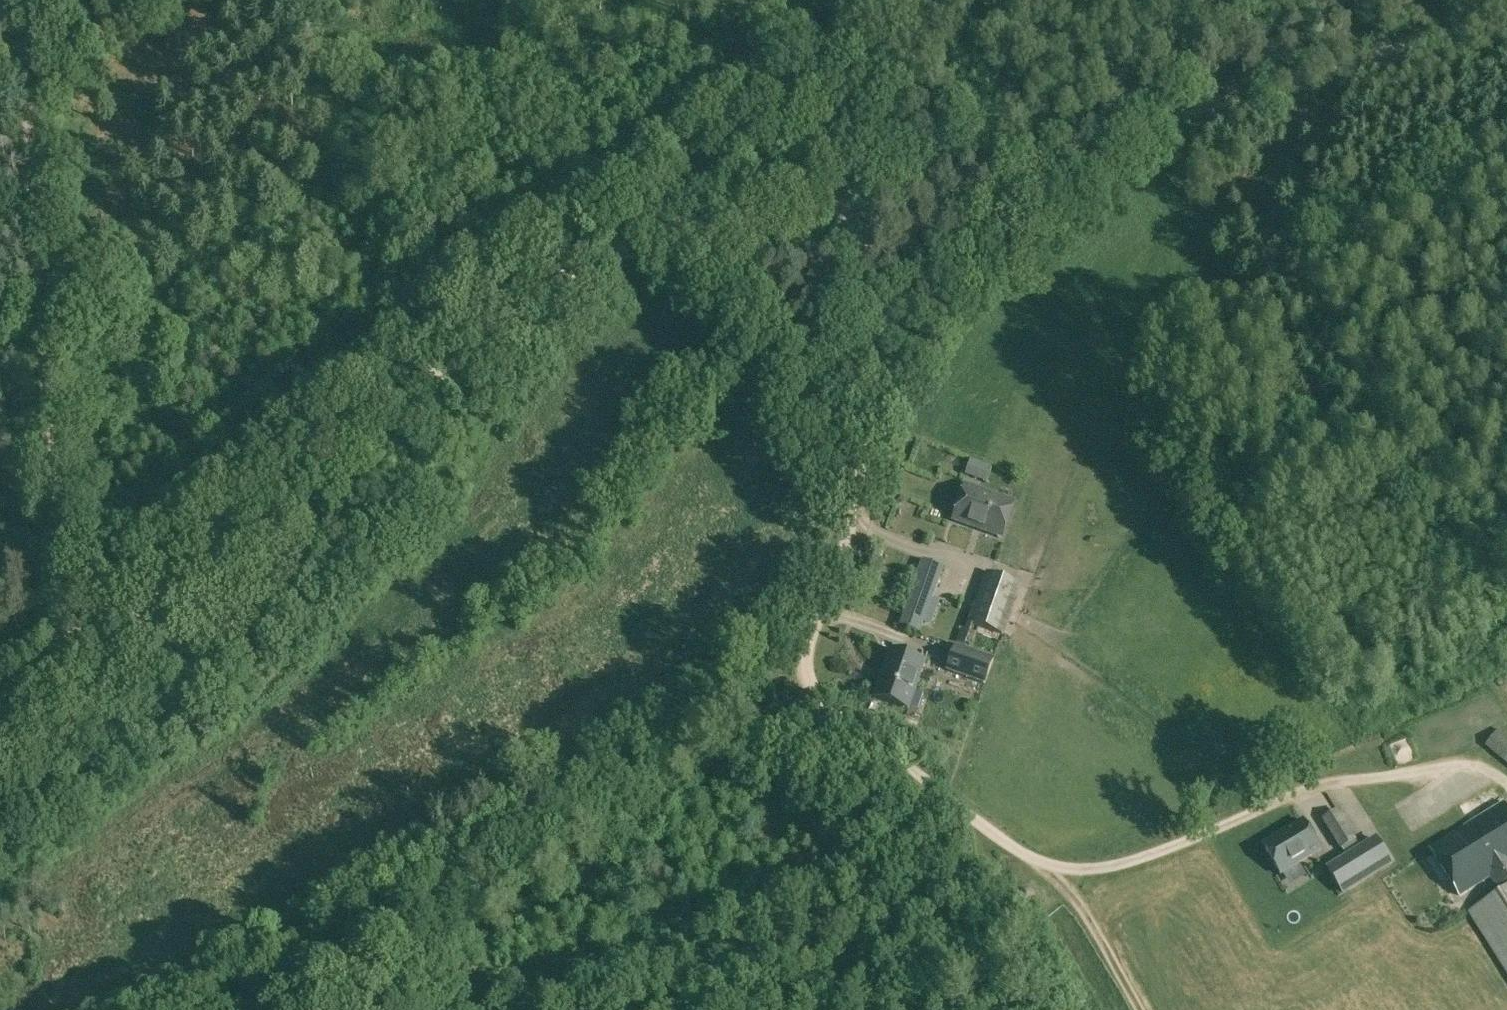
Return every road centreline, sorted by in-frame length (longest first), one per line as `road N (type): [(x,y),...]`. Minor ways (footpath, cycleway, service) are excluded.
road 1 (track): [(657,239),(604,244),(567,261),(81,656)]
road 2 (track): [(1506,17),(847,201)]
road 3 (track): [(81,656),(66,586),(18,0)]
road 4 (track): [(807,671),(721,725),(377,1009)]
road 5 (track): [(1048,865),(1134,859),(1309,788),(1356,779),(1465,762),(1506,781)]
road 6 (track): [(847,201),(858,265),(860,486),(807,671)]
road 7 (track): [(807,671),(829,705),(1011,847),(1048,865)]
road 8 (track): [(1257,302),(1506,170)]
road 9 (track): [(847,201),(657,239)]

